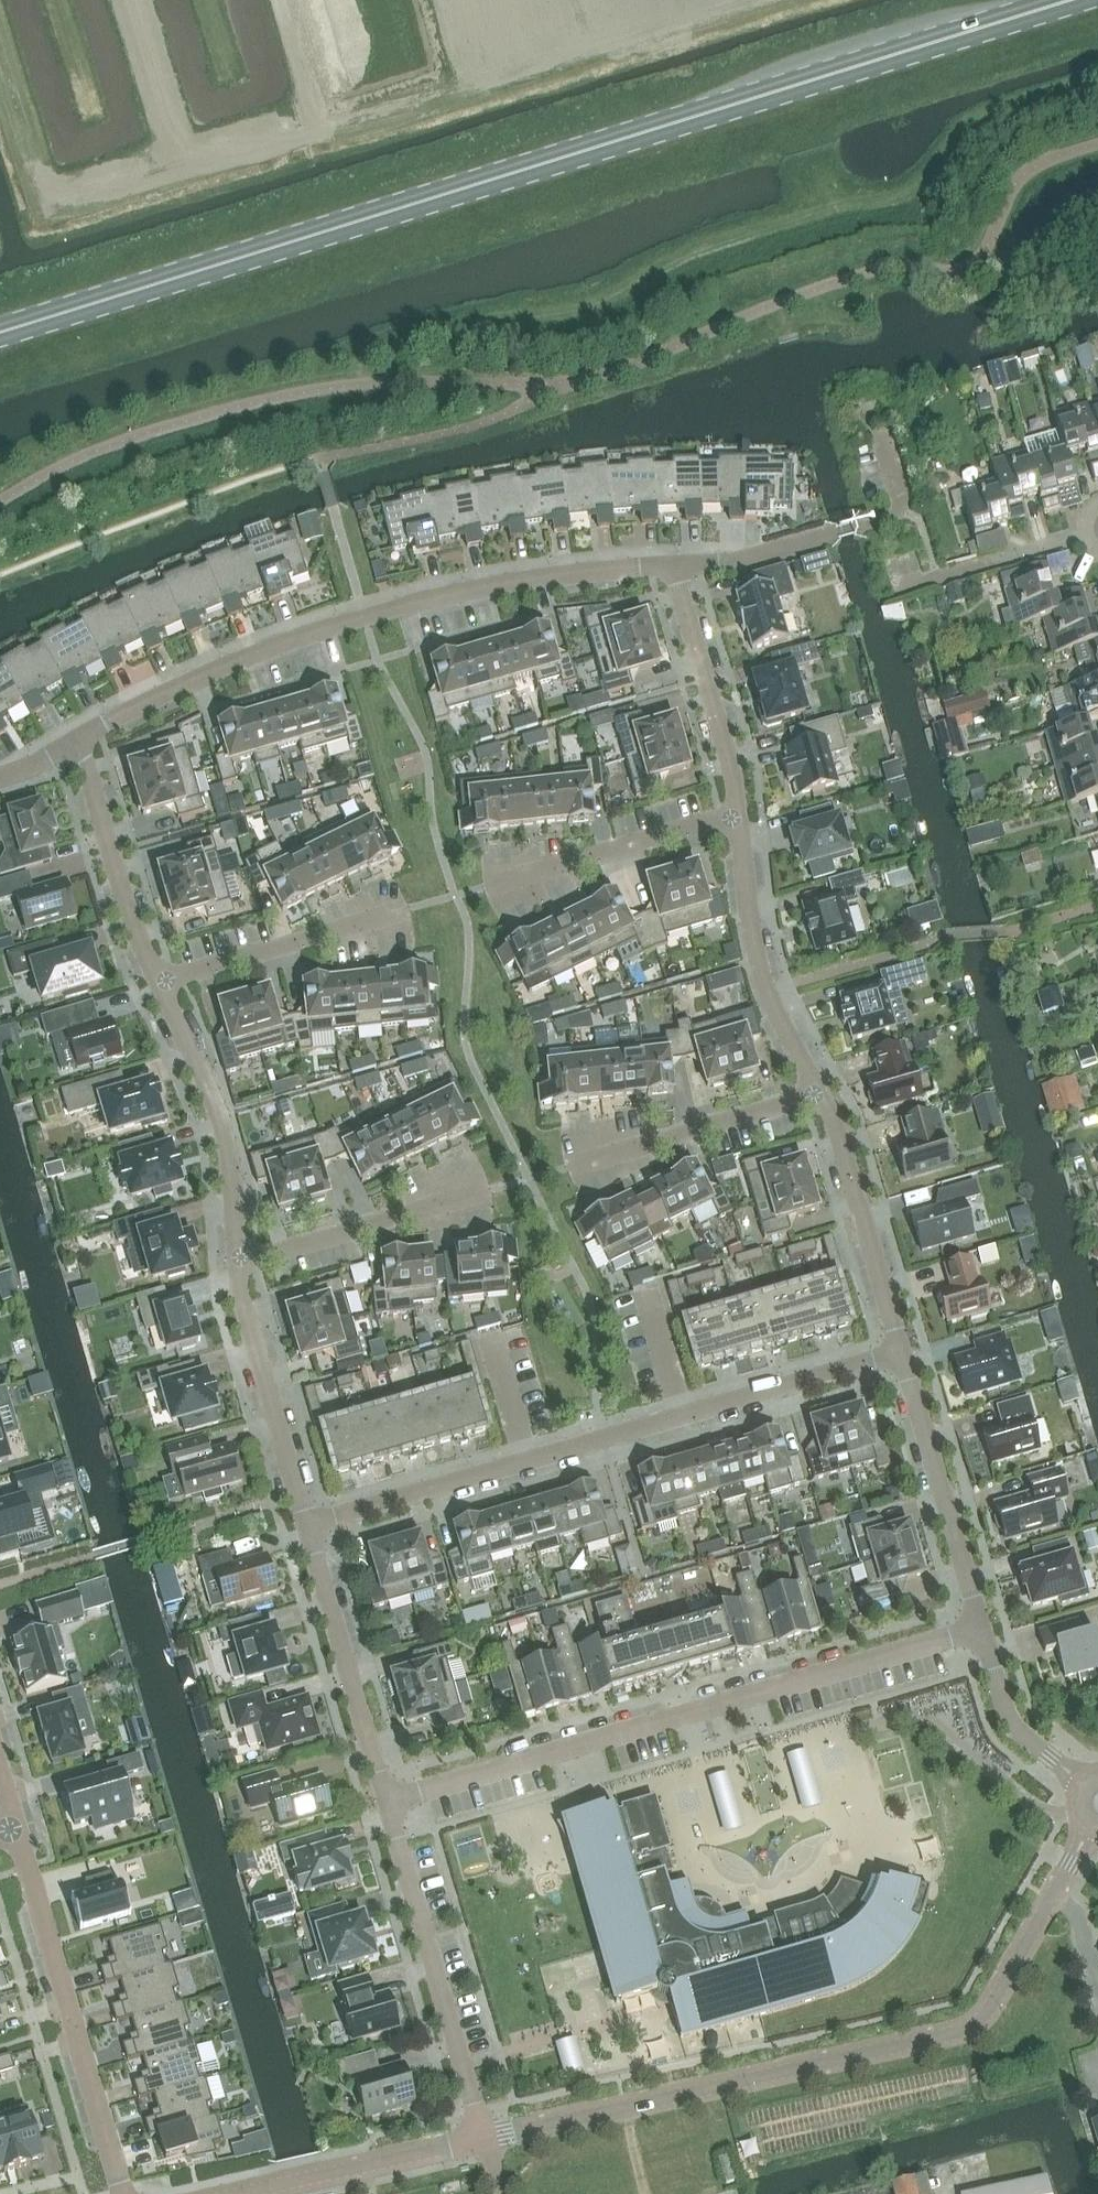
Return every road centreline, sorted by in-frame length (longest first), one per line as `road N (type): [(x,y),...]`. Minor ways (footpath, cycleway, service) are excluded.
road 1 (secondary): [(1068,0),(0,332)]
road 2 (residential): [(1051,1897),(981,2019),(966,2029),(485,2138)]
road 3 (residential): [(75,740),(183,683),(317,629),(503,582),(670,564)]
road 4 (residential): [(904,1350),(308,1523)]
road 5 (residential): [(981,1627),(386,1800)]
road 6 (residential): [(15,1827),(123,2193)]
road 7 (residential): [(485,2138),(386,1800)]
road 8 (residential): [(670,564),(745,560),(887,518),(899,497),(883,437)]
road 9 (residential): [(819,1091),(757,960),(738,812)]
road 10 (residential): [(239,1262),(219,1115),(161,982)]
road 11 (residential): [(386,1800),(308,1523)]
road 12 (residential): [(981,1627),(904,1350)]
road 13 (residential): [(904,1350),(835,1120),(819,1091)]
road 14 (residential): [(308,1523),(241,1295),(239,1262)]
road 15 (residential): [(819,1091),(570,1166)]
road 16 (residential): [(738,812),(491,885)]
road 17 (residential): [(738,812),(670,564)]
road 18 (residential): [(239,1262),(486,1191)]
road 19 (residential): [(161,982),(75,740)]
road 20 (residential): [(161,982),(404,908)]
road 21 (residential): [(485,2138),(242,2193)]
road 22 (residential): [(1088,1785),(1009,1720),(981,1627)]
road 23 (residential): [(898,588),(1087,534)]

